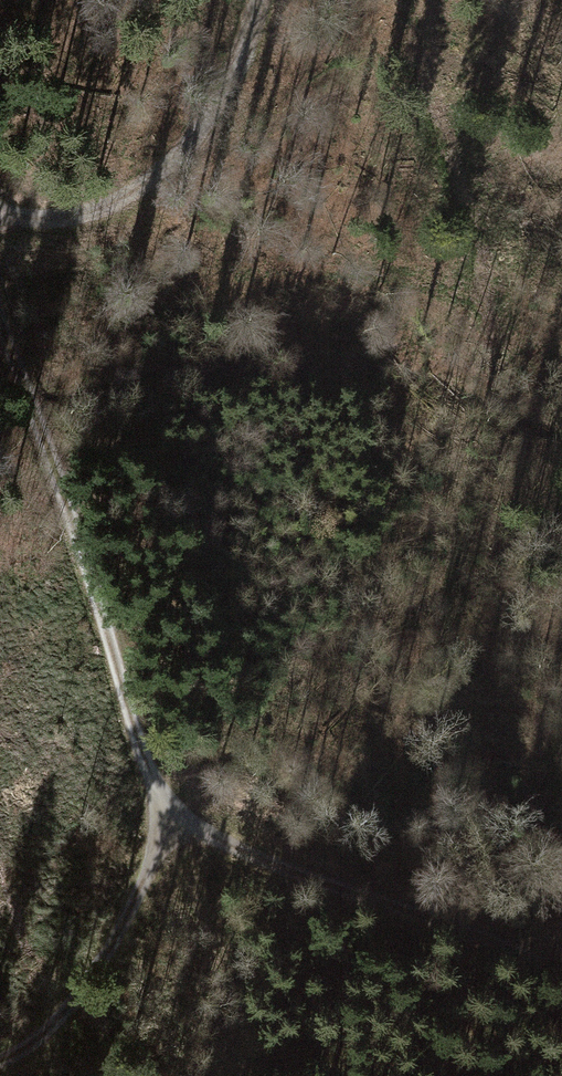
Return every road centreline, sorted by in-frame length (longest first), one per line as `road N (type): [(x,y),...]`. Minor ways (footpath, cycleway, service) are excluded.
road 1 (track): [(0,315),(131,747),(178,814),(293,876),(512,951),(561,986)]
road 2 (track): [(0,223),(60,215),(146,180),(208,109),(259,0)]
road 3 (track): [(178,814),(96,976),(36,1052),(0,1063)]

